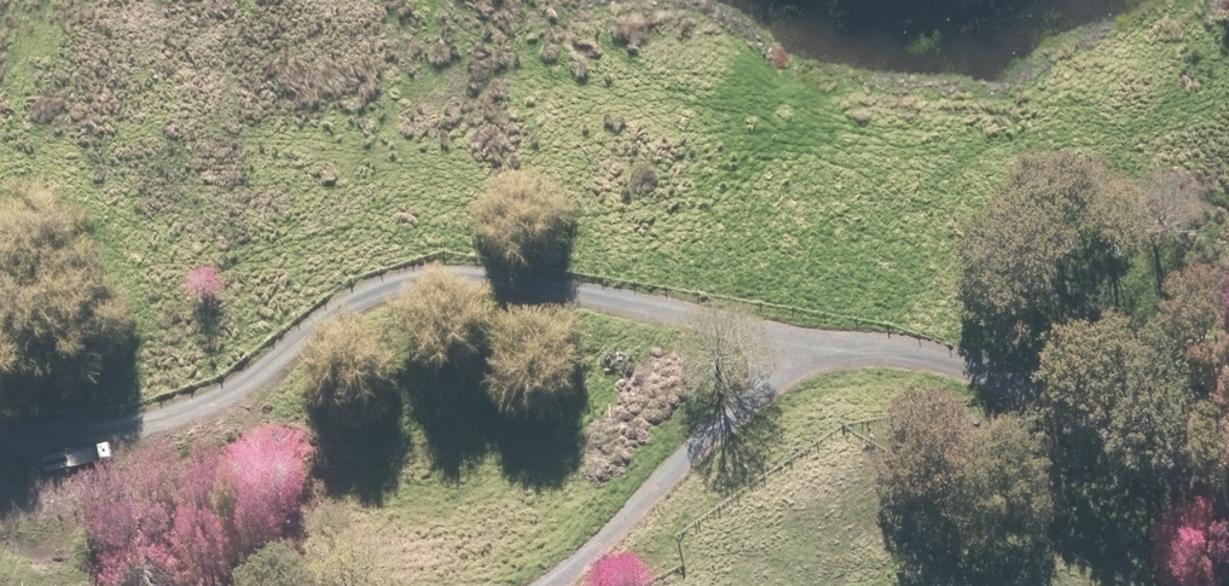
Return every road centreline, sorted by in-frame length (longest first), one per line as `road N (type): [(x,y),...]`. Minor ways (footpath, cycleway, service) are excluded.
road 1 (track): [(1228,386),(705,328),(443,273),(329,320),(209,421),(0,439)]
road 2 (track): [(807,338),(737,427),(594,549),(520,585)]

